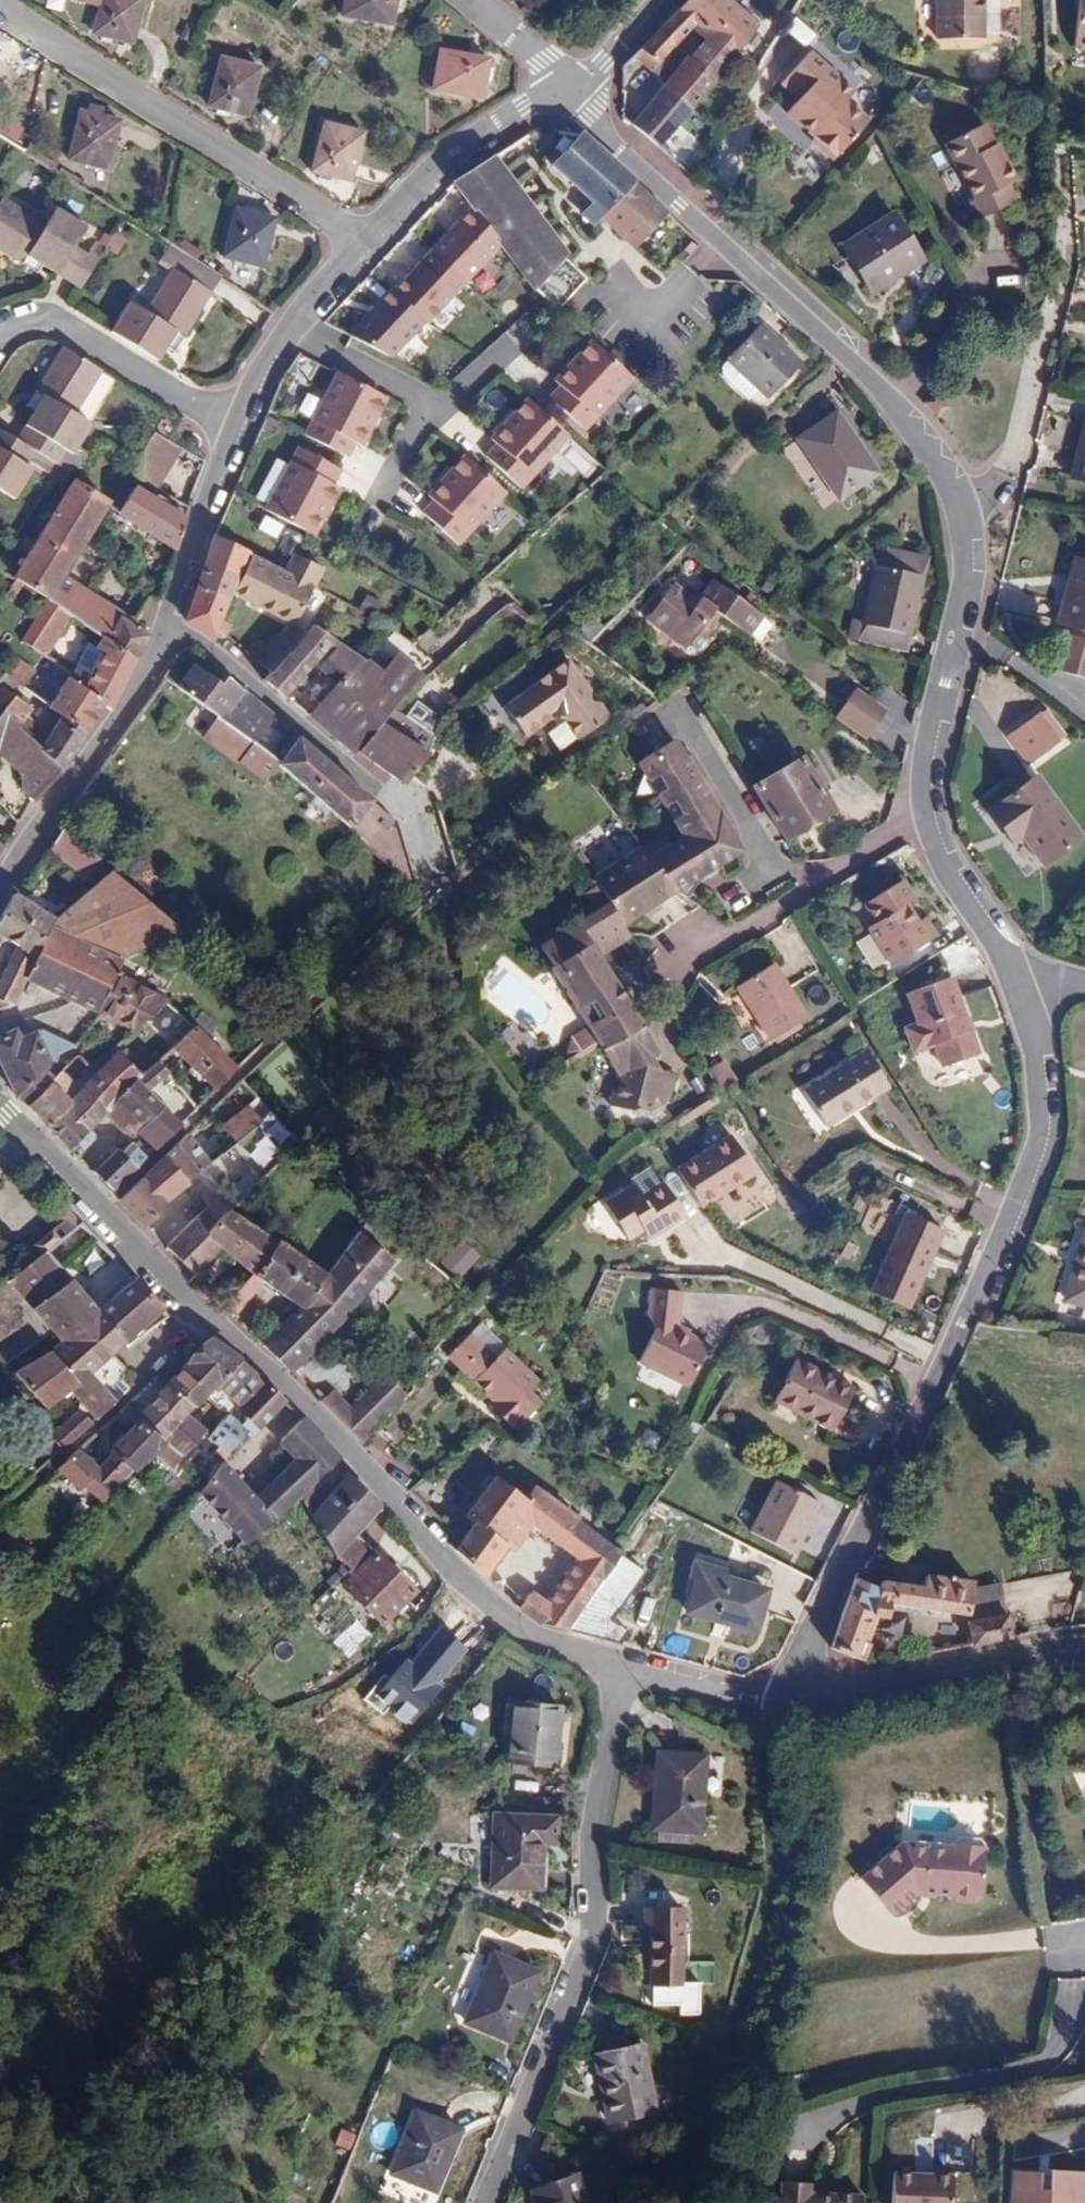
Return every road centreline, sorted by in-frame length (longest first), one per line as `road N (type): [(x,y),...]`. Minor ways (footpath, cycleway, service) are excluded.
road 1 (residential): [(789,1698),(1036,1166),(1043,1093),(1033,1018),(1012,962)]
road 2 (residential): [(962,507),(914,428),(569,91)]
road 3 (residential): [(476,2202),(593,1927),(592,1860),(621,1672)]
road 4 (tertiary): [(211,1310),(313,1401),(438,1554),(532,1639),(621,1672)]
road 5 (residential): [(1012,962),(945,864),(926,788),(967,594),(962,507)]
road 6 (residential): [(0,9),(356,242)]
road 7 (residential): [(1056,151),(1062,256),(1007,477),(992,496),(962,507)]
road 8 (residential): [(179,627),(409,808),(440,886)]
road 9 (tertiary): [(179,627),(22,848),(0,892)]
road 10 (tertiary): [(1084,1661),(789,1698)]
road 11 (tertiary): [(0,1109),(15,1134),(211,1310)]
road 12 (residential): [(0,339),(46,320),(231,437)]
road 13 (tertiary): [(569,91),(451,157),(356,242)]
road 14 (tertiary): [(356,242),(280,338),(231,437)]
road 15 (tertiary): [(231,437),(179,627)]
road 16 (tertiary): [(621,1672),(789,1698)]
road 17 (residential): [(92,1428),(211,1310)]
road 18 (residential): [(470,0),(569,91)]
road 19 (tertiary): [(569,91),(665,0)]

